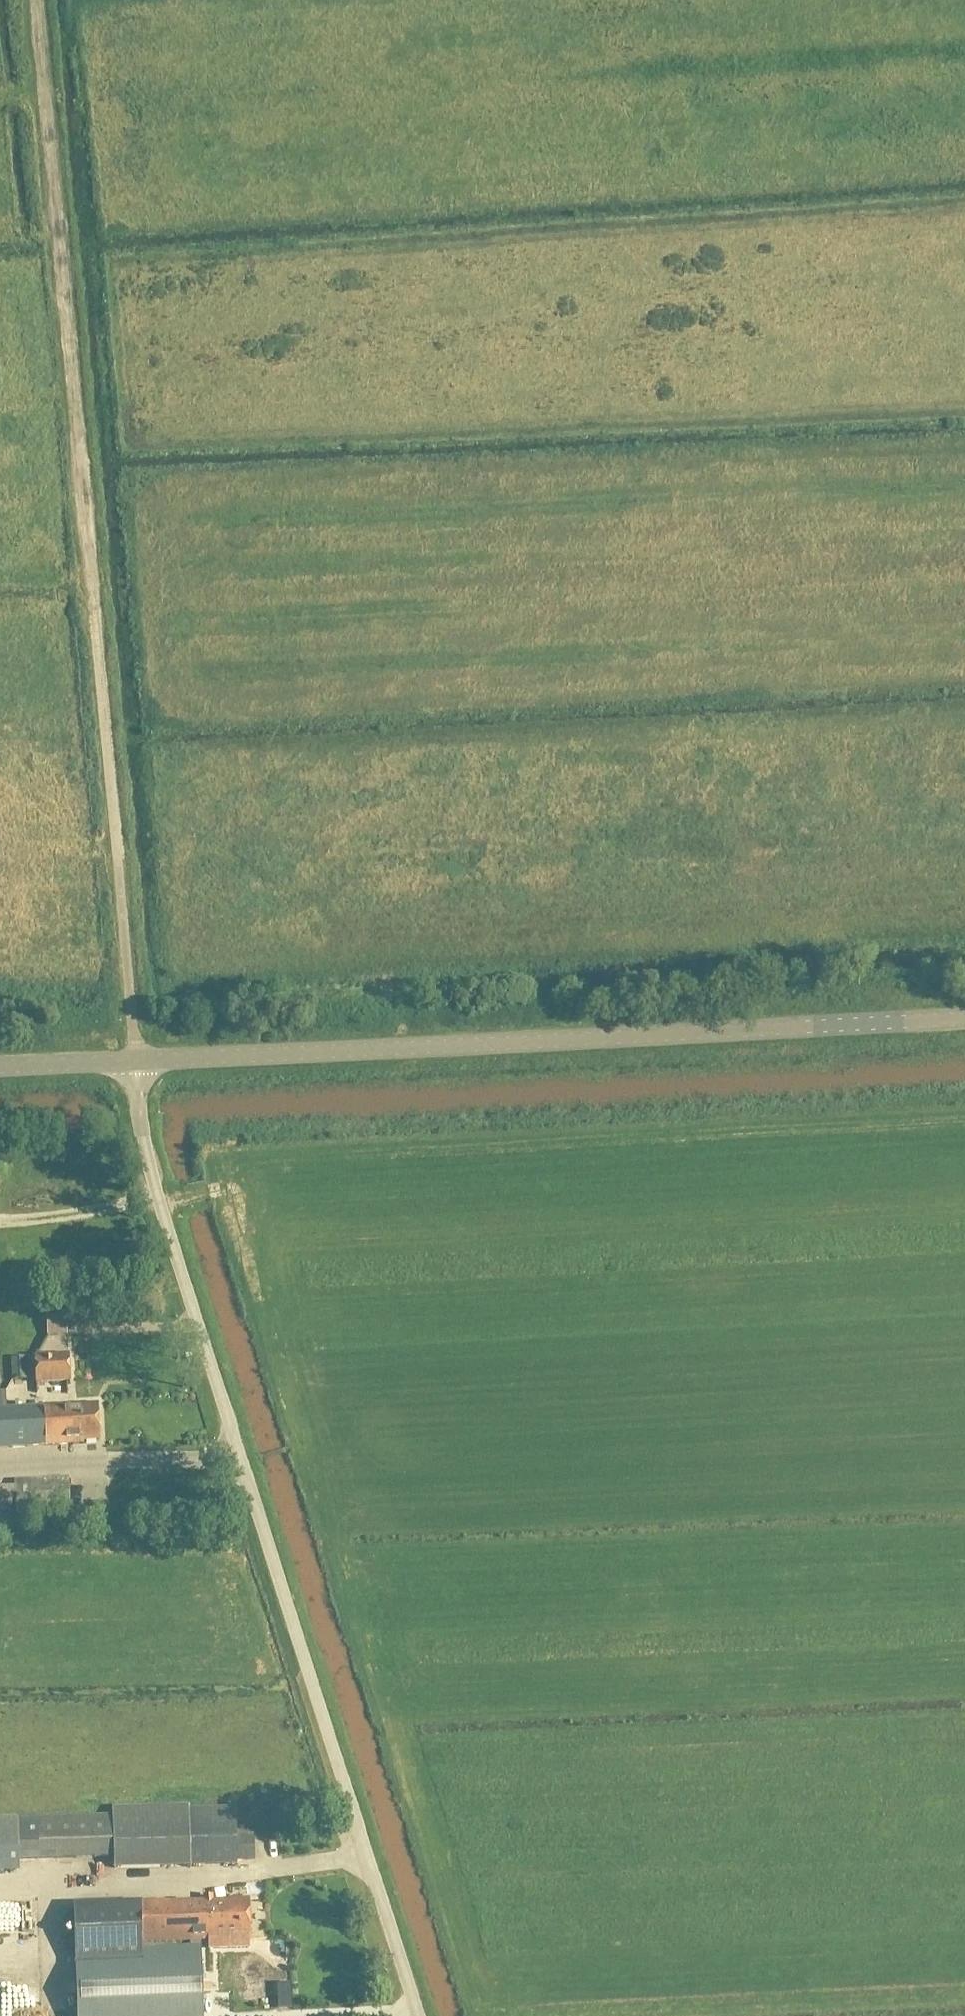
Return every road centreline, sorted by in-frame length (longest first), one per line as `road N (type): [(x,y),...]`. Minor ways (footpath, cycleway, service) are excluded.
road 1 (track): [(136,1064),(35,0)]
road 2 (unclassified): [(416,2015),(149,1174),(136,1064)]
road 3 (unclassified): [(136,1064),(964,1019)]
road 4 (unclassified): [(0,1069),(136,1064)]

